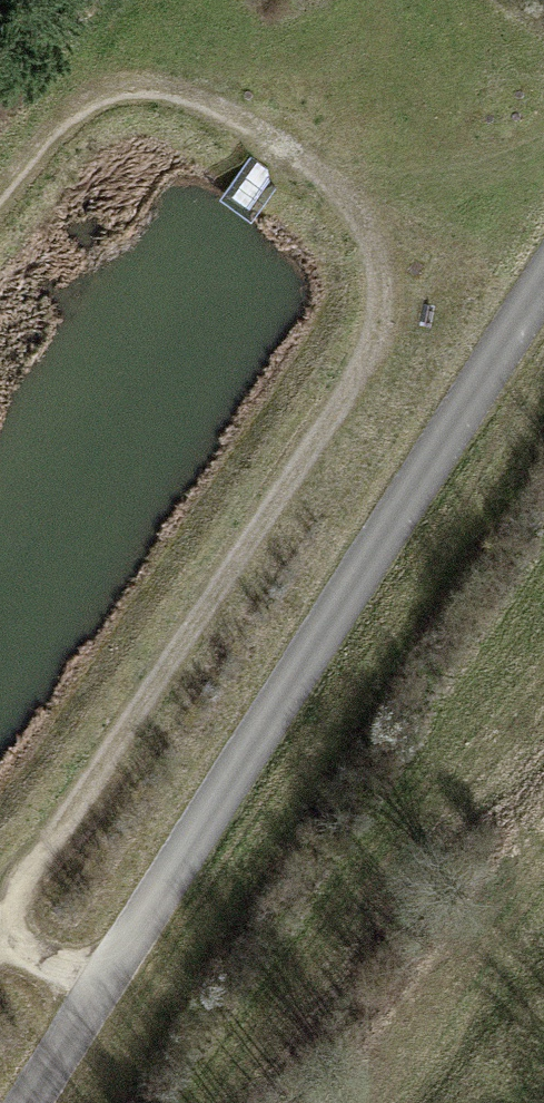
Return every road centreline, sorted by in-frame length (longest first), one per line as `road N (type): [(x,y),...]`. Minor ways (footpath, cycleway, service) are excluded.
road 1 (track): [(34,1102),(543,292)]
road 2 (track): [(353,383),(0,930)]
road 3 (track): [(0,206),(70,120),(117,97),(194,103),(340,199),(364,236),(374,327),(353,383)]

